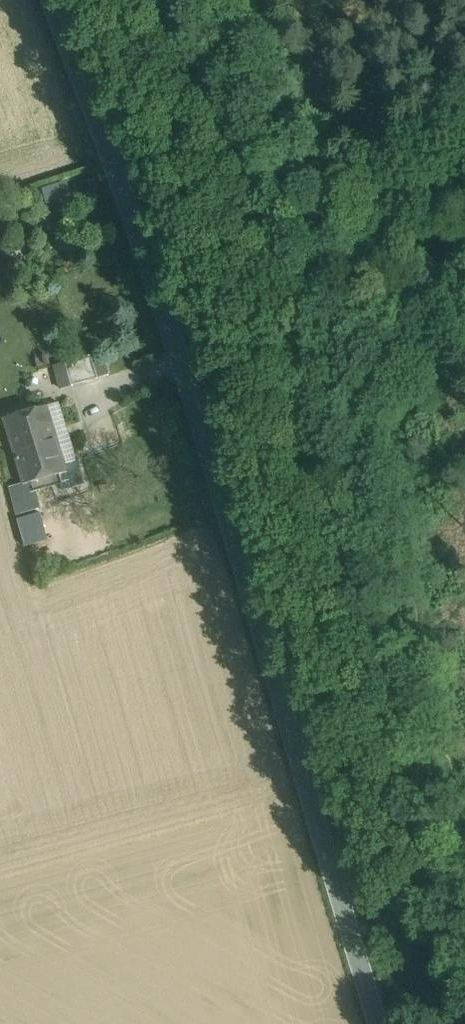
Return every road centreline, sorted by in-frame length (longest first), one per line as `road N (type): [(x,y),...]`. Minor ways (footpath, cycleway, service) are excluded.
road 1 (tertiary): [(378,1023),(187,386),(46,0)]

